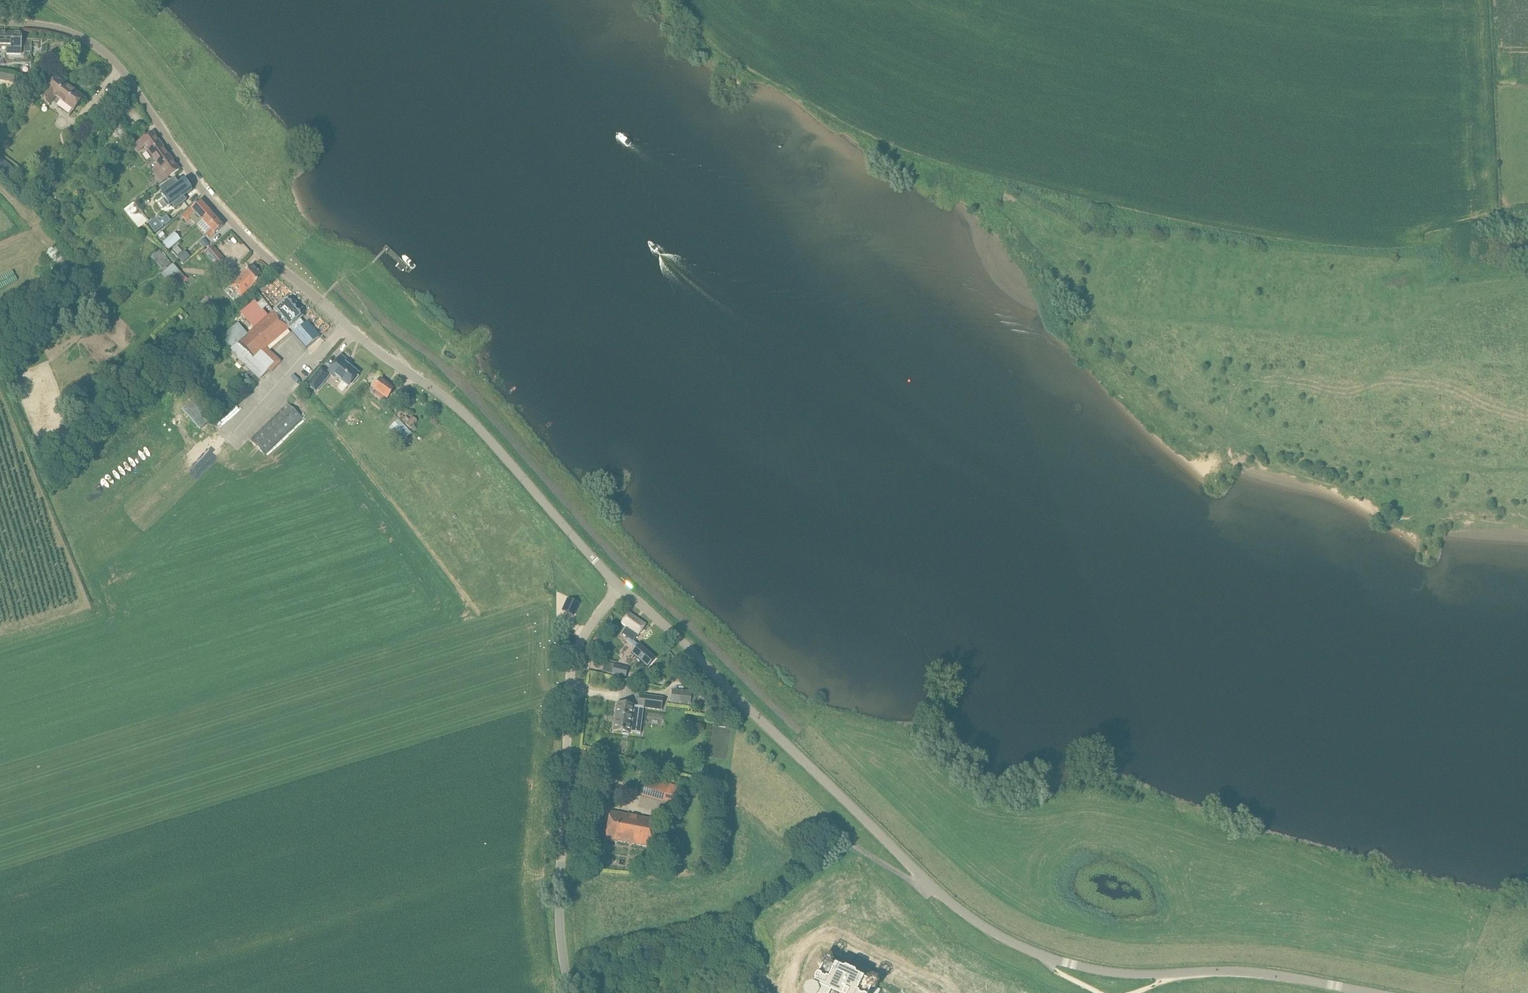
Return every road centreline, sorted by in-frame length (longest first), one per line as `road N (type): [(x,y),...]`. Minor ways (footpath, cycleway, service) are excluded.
road 1 (tertiary): [(1372,992),(1245,972),(1117,973),(1014,944),(929,885),(622,588)]
road 2 (tertiary): [(622,588),(474,424),(241,233),(201,189),(118,65),(58,29),(0,24)]
road 3 (unclassified): [(569,992),(560,898),(571,668),(579,642),(622,588)]

